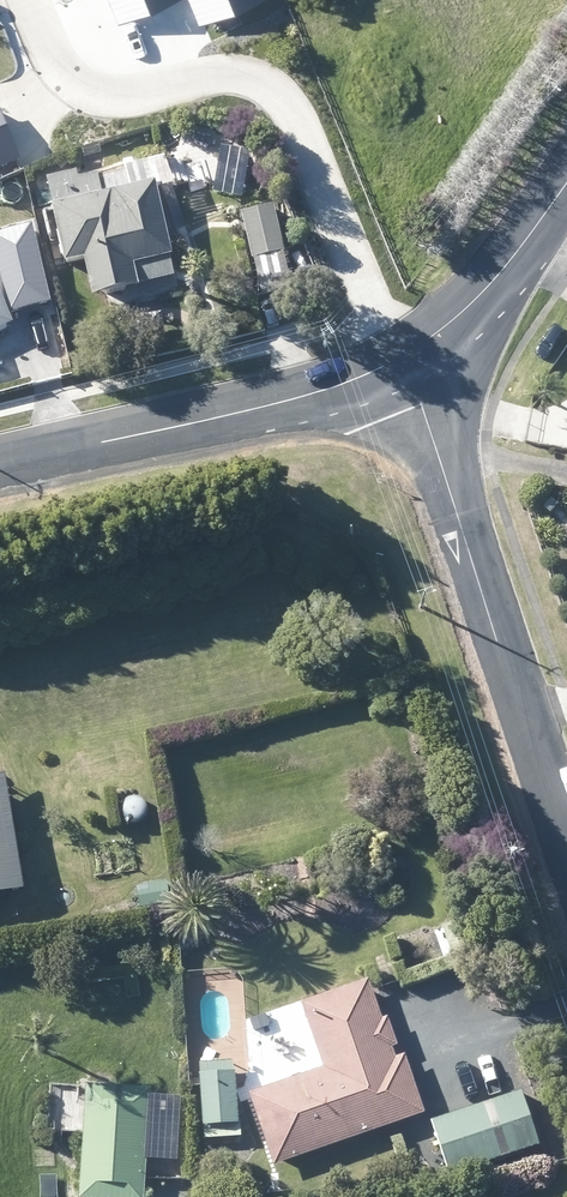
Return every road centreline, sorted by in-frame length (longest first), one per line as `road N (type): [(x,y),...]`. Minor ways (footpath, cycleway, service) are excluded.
road 1 (residential): [(12,0),(31,48),(76,82),(108,84),(191,64),(215,65),(255,83),(399,360)]
road 2 (residential): [(566,838),(399,360)]
road 3 (unclassified): [(399,360),(296,402),(0,468)]
road 4 (residential): [(399,360),(486,292),(566,178)]

